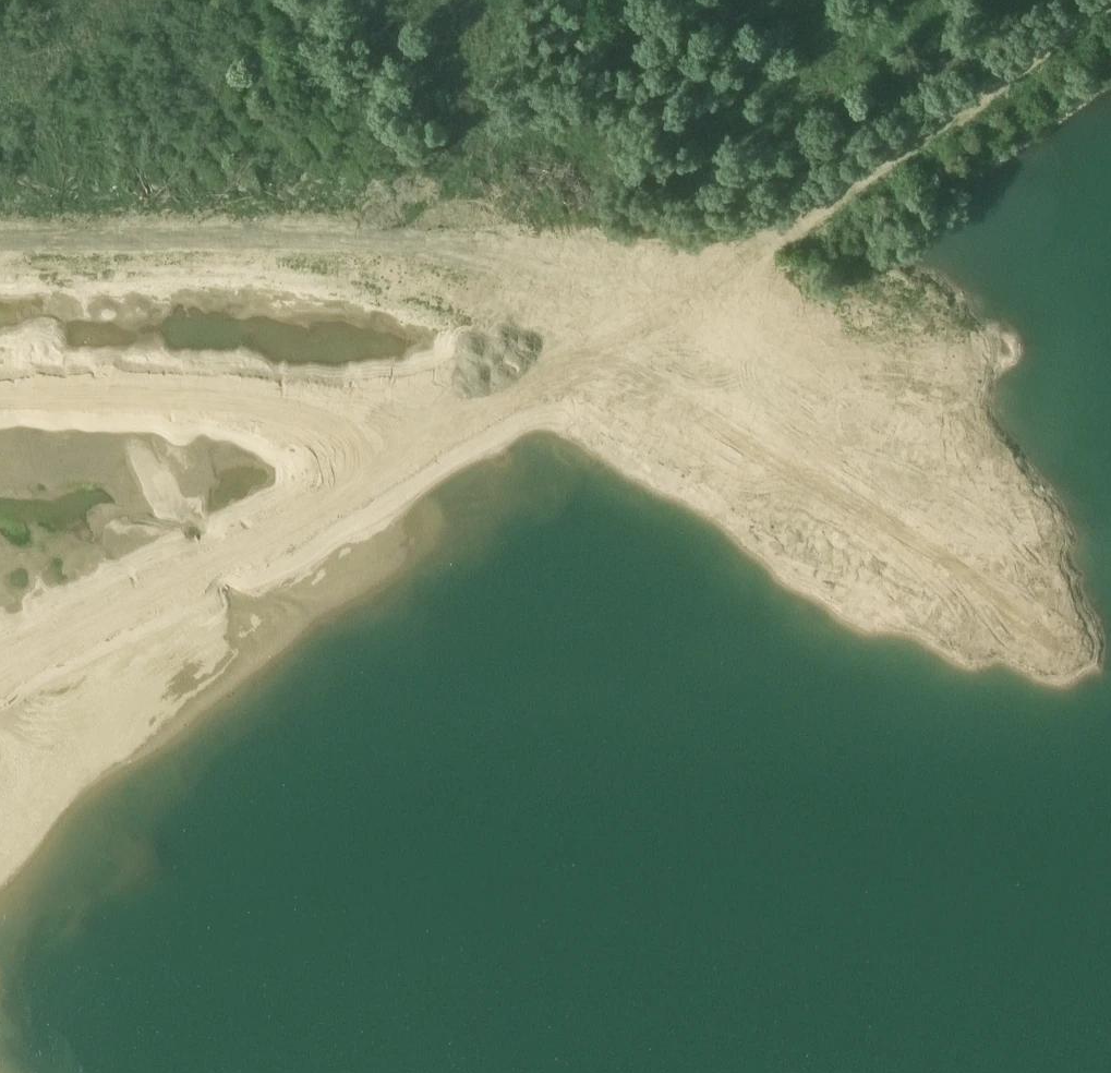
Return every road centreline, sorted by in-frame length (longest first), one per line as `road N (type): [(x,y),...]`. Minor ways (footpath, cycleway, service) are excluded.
road 1 (track): [(770,232),(1103,0)]

